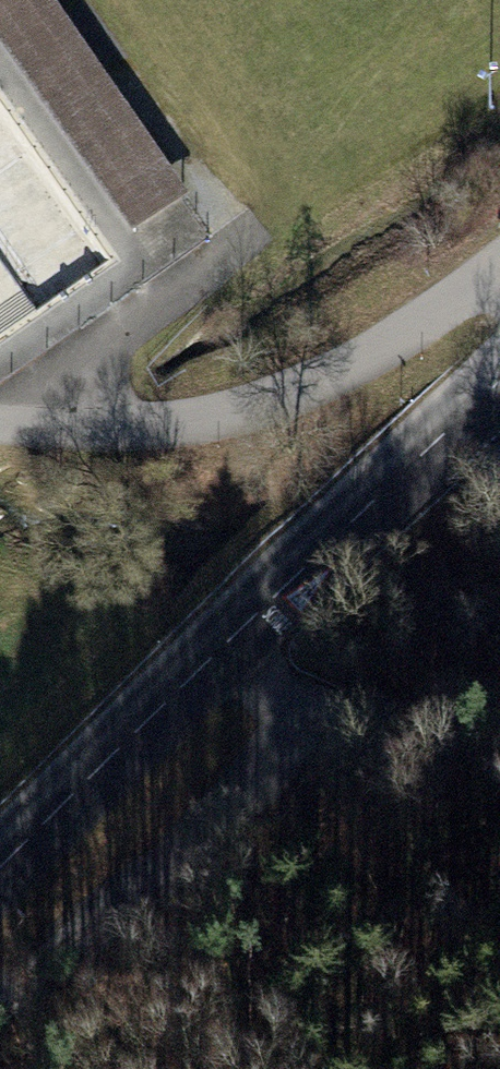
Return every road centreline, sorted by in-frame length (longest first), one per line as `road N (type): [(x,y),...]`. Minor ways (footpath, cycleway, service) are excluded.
road 1 (secondary): [(499,381),(0,871)]
road 2 (track): [(471,283),(302,392),(146,428),(0,422)]
road 3 (track): [(229,641),(358,705),(499,706)]

